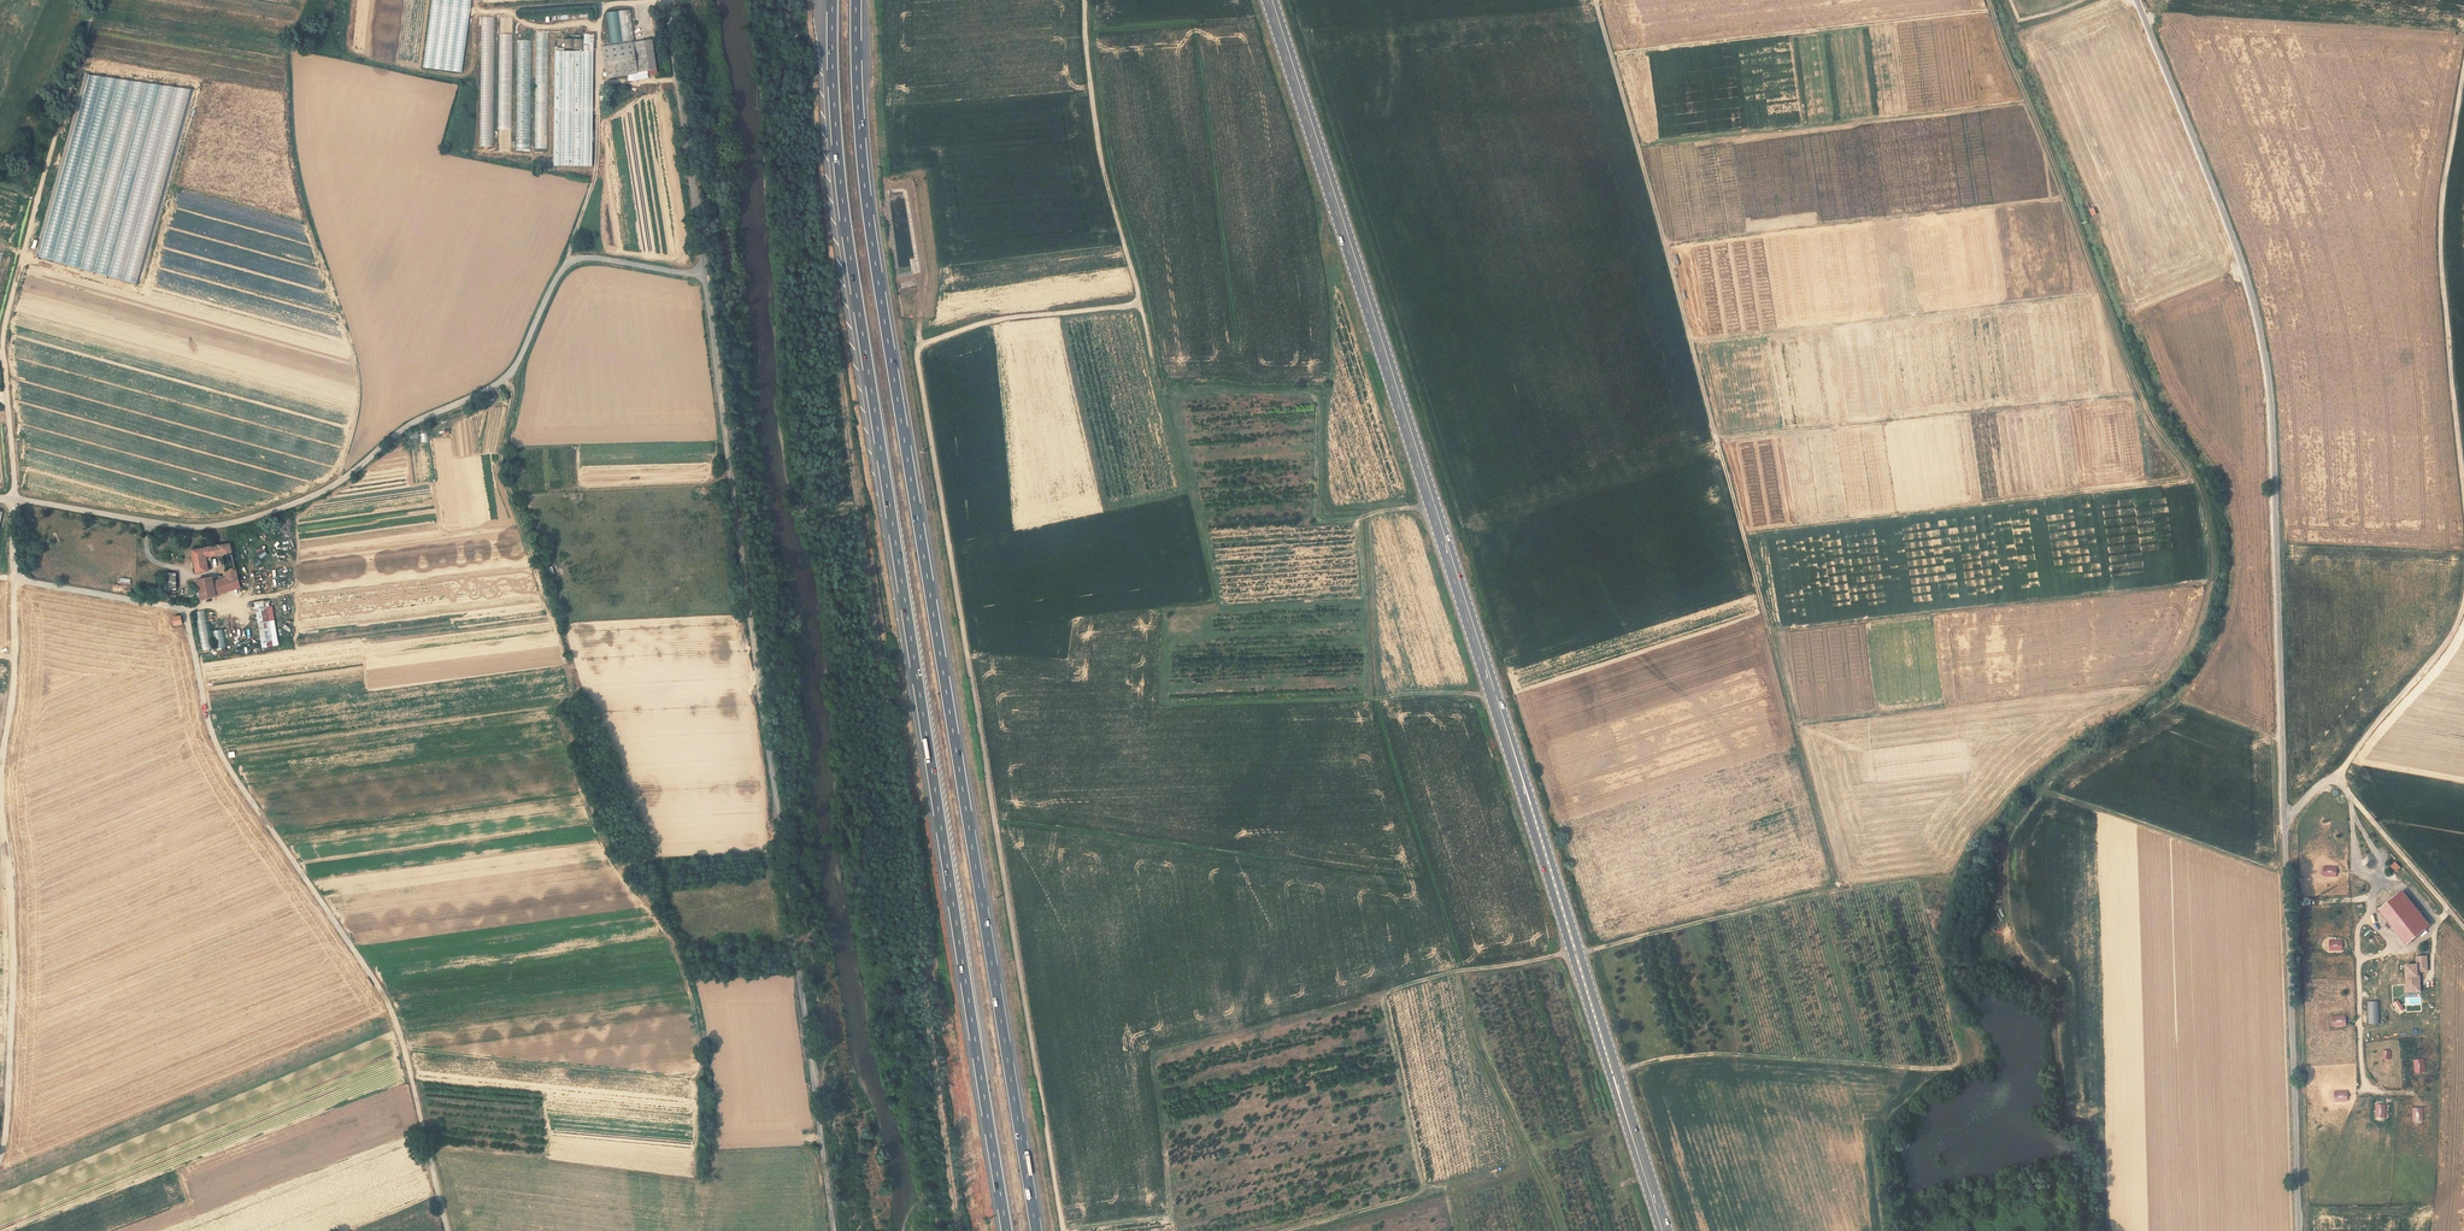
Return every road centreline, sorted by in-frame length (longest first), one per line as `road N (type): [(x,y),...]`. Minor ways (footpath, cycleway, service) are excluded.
road 1 (track): [(1085,0),(1098,137),(1140,296),(1129,306),(983,322),(917,353),(1063,1230)]
road 2 (track): [(1614,1075),(1710,1054),(1956,1066),(1917,878),(1842,888),(1394,989),(1383,1000),(1421,1190),(1285,1230)]
road 3 (primary): [(1665,1230),(1272,0)]
road 4 (motorway): [(1037,1230),(867,209),(856,0)]
road 5 (motorway): [(832,0),(843,206),(1007,1230)]
road 6 (track): [(793,0),(960,1230)]
road 7 (unclassified): [(2144,18),(2235,241),(2268,374),(2299,1230)]
road 8 (track): [(1622,92),(1691,342),(2102,294),(1989,0)]
road 9 (unclassified): [(704,274),(834,1230)]
road 10 (unclassified): [(13,499),(182,527),(302,502),(342,481),(403,430),(502,381),(569,262),(593,256),(704,274)]
road 11 (track): [(448,1230),(395,1016),(217,745),(185,611)]
road 12 (unclassified): [(13,499),(14,675),(2,779),(14,965),(0,1155)]
road 13 (track): [(1691,342),(1838,889)]
road 14 (track): [(2463,495),(2440,245),(2463,74)]
road 15 (track): [(1611,55),(1992,9)]
road 16 (track): [(2285,817),(2335,776),(2436,656),(2463,603)]
road 17 (unclassified): [(667,0),(704,274)]
road 18 (track): [(569,262),(598,164),(598,4)]
road 19 (unclassified): [(23,251),(98,0)]
road 20 (track): [(23,251),(3,343),(13,499)]
road 21 (track): [(502,381),(513,393),(505,486),(544,602)]
road 22 (track): [(2335,776),(2463,929)]
road 23 (track): [(667,1),(524,17)]

